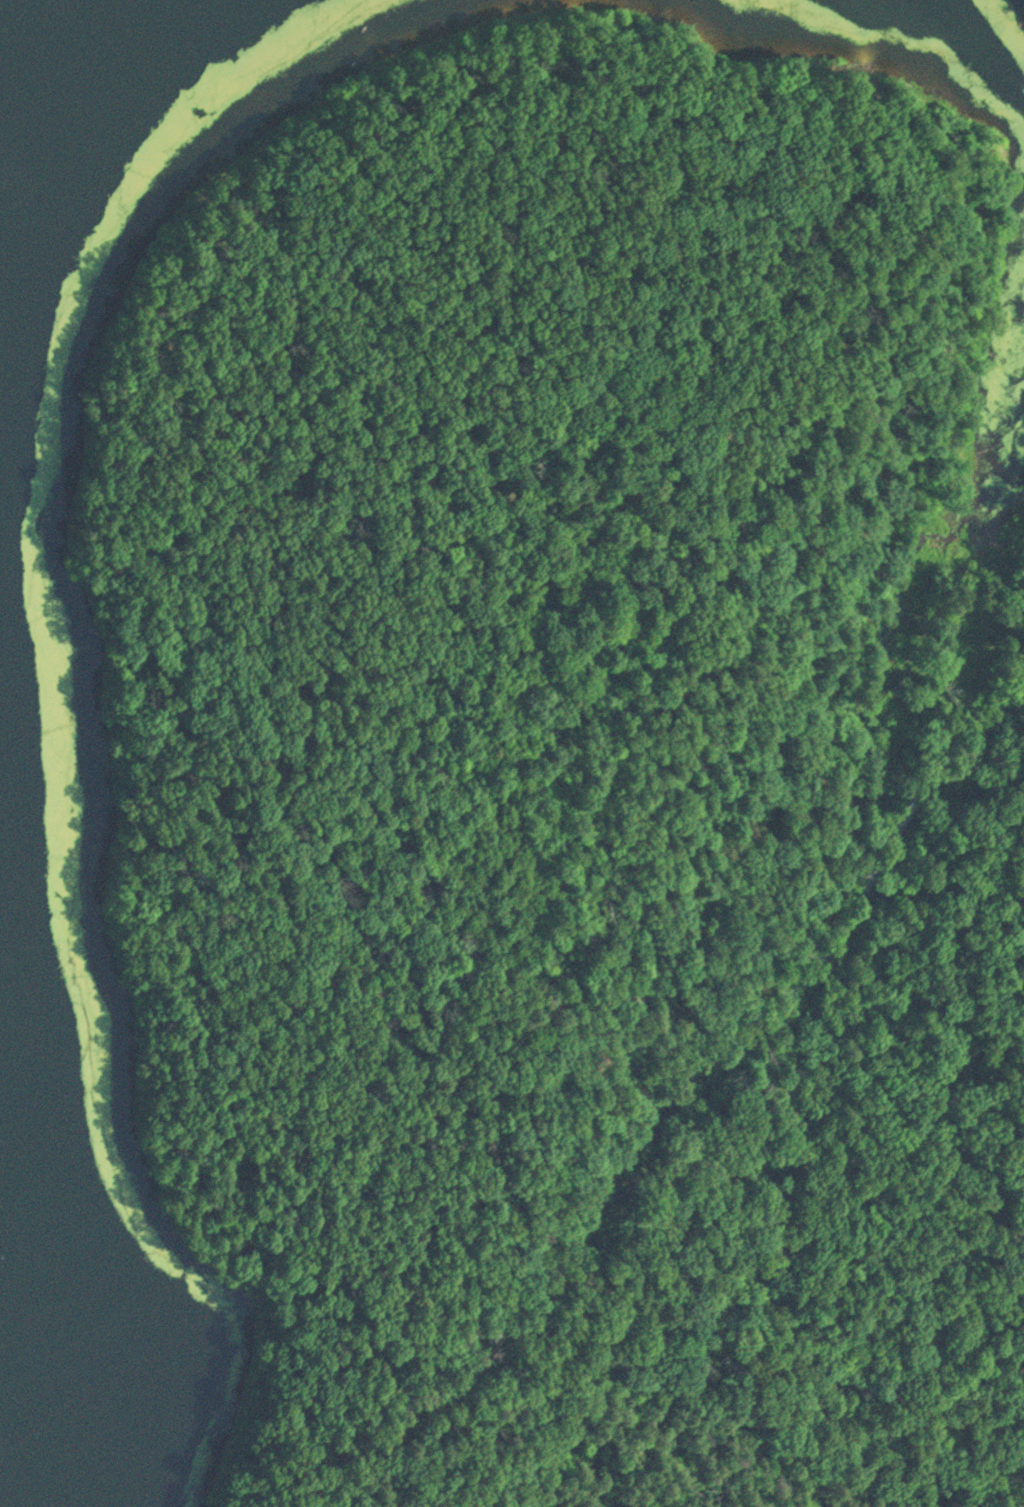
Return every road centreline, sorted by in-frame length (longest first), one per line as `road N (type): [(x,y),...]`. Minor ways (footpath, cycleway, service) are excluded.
road 1 (residential): [(322,1506),(392,1432),(529,1317),(669,1102),(814,982),(940,782),(1023,681)]

